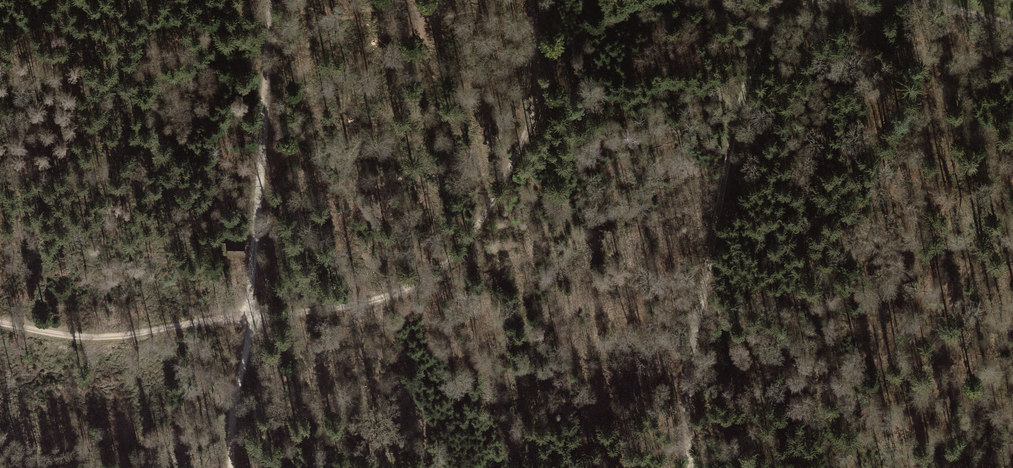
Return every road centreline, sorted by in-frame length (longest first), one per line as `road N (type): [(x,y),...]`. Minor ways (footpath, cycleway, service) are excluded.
road 1 (track): [(694,467),(693,367),(715,234),(740,109),(776,0)]
road 2 (track): [(542,98),(481,236),(408,289),(326,309),(250,313)]
road 3 (track): [(270,0),(250,313)]
road 4 (track): [(250,313),(114,335),(0,322)]
road 5 (track): [(913,467),(939,431),(1012,267)]
road 6 (track): [(542,98),(566,49),(658,0)]
road 7 (track): [(250,313),(231,467)]

